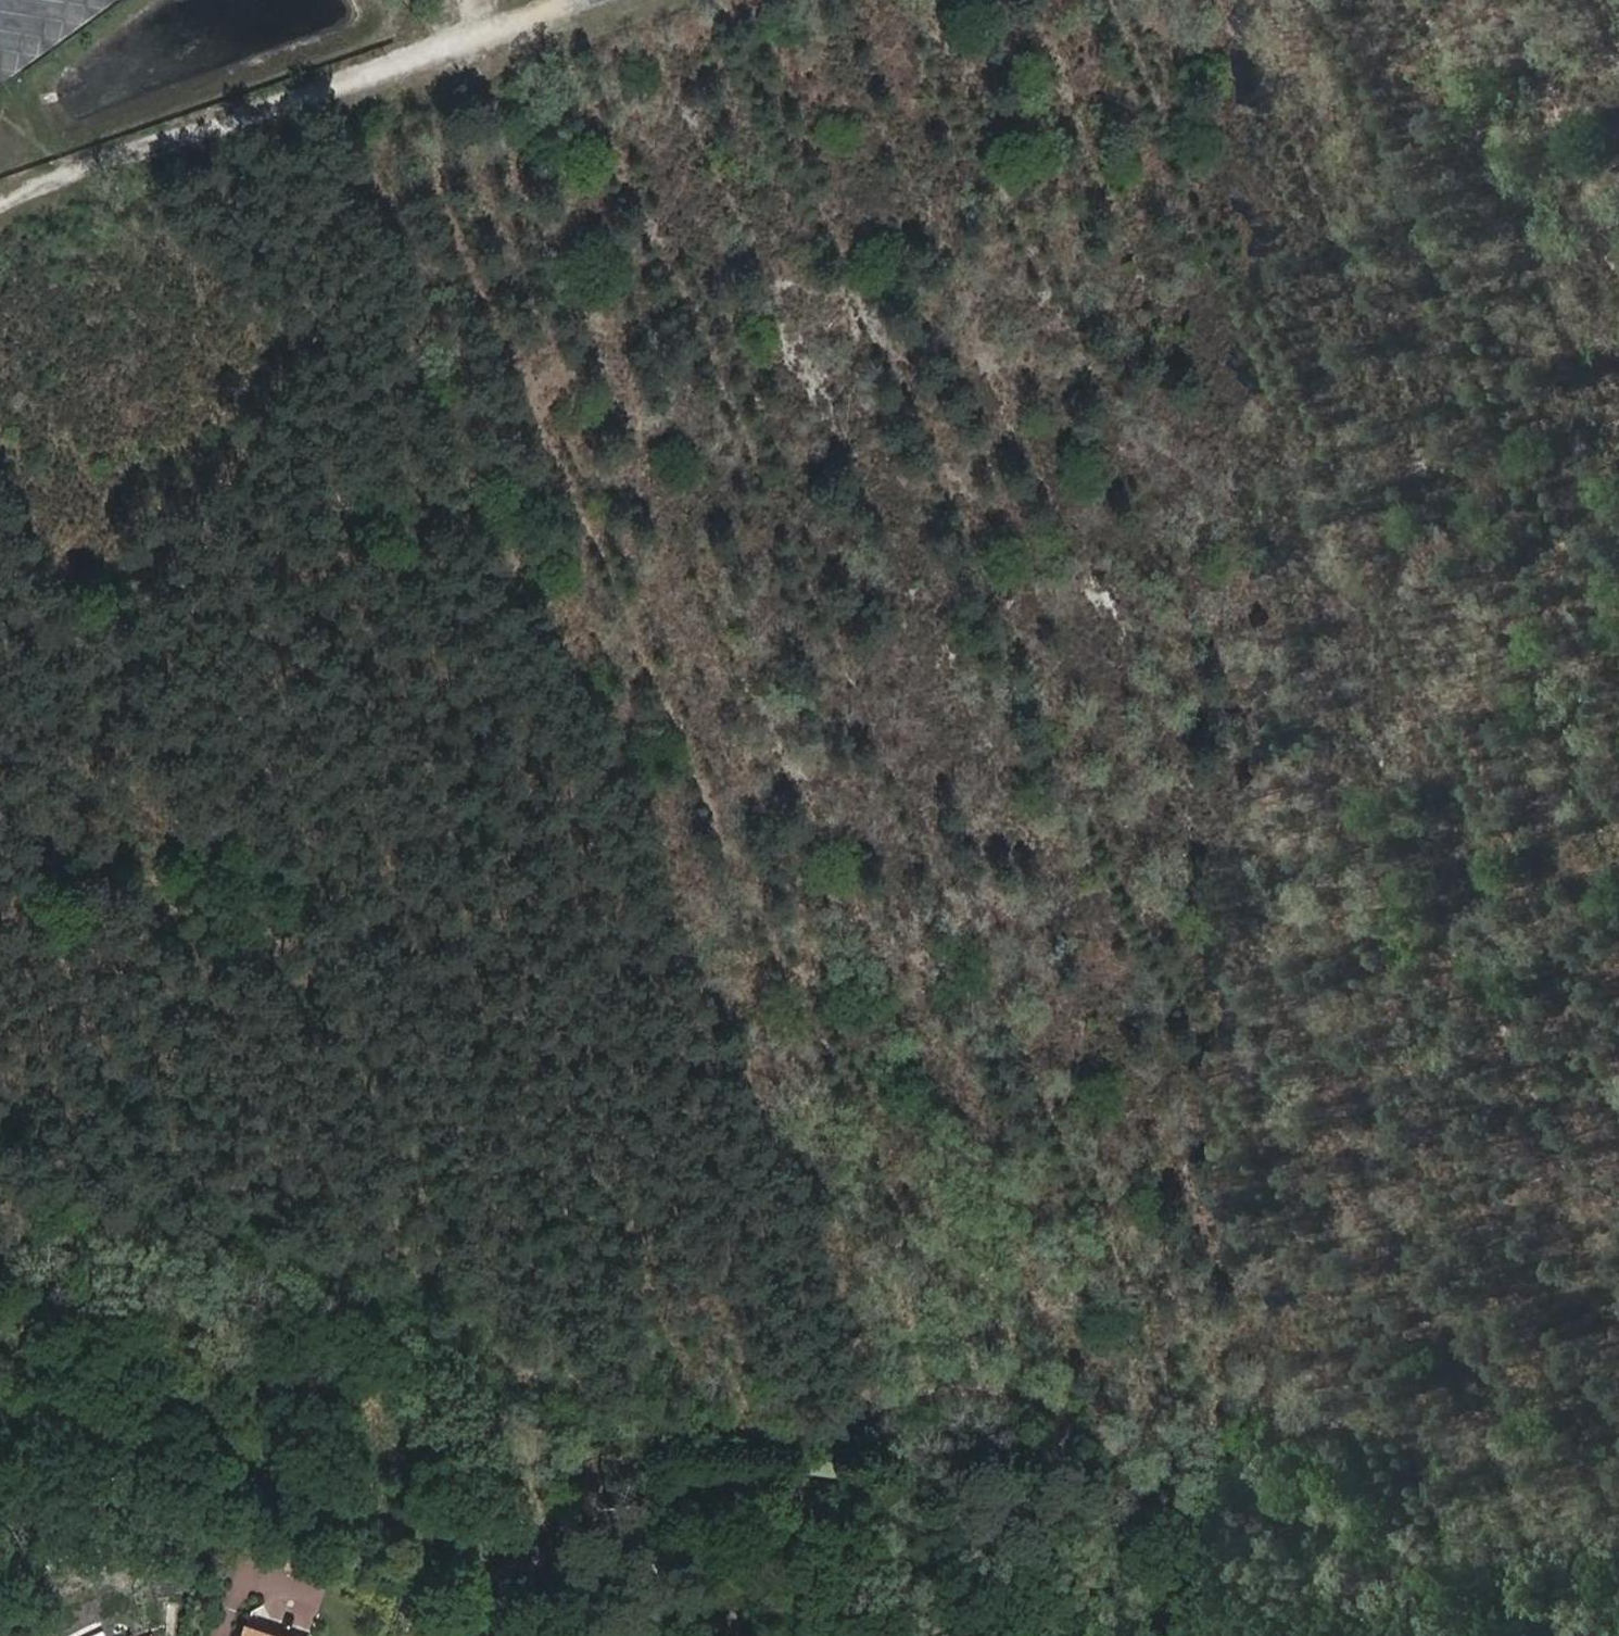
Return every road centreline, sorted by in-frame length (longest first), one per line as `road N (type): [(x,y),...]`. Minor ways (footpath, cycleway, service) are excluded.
road 1 (track): [(818,1429),(756,1435),(663,1429),(626,1417),(341,1277),(228,1239),(0,1244)]
road 2 (track): [(589,0),(0,215)]

